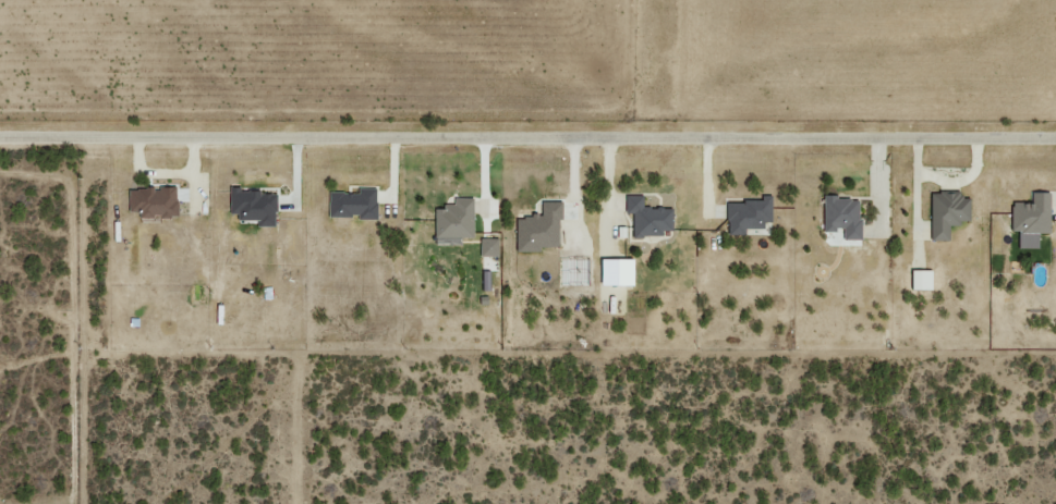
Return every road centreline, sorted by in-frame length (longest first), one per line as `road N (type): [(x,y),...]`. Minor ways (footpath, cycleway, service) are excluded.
road 1 (residential): [(1055,136),(0,136)]

